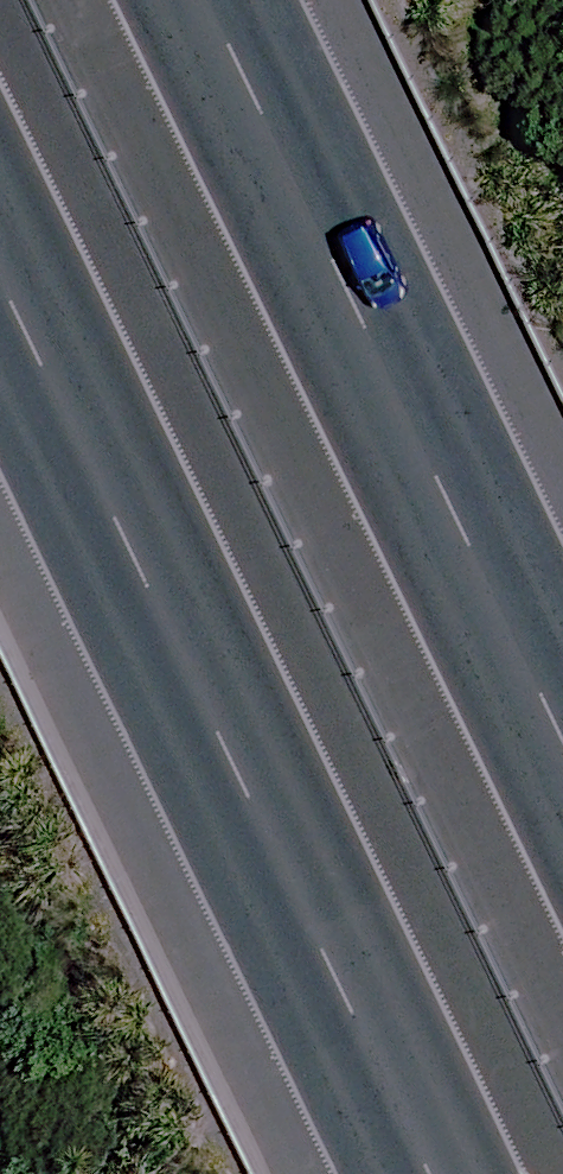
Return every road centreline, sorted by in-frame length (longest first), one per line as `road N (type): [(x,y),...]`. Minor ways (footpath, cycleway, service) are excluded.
road 1 (motorway): [(429,1173),(0,319)]
road 2 (motorway): [(181,0),(562,766)]

